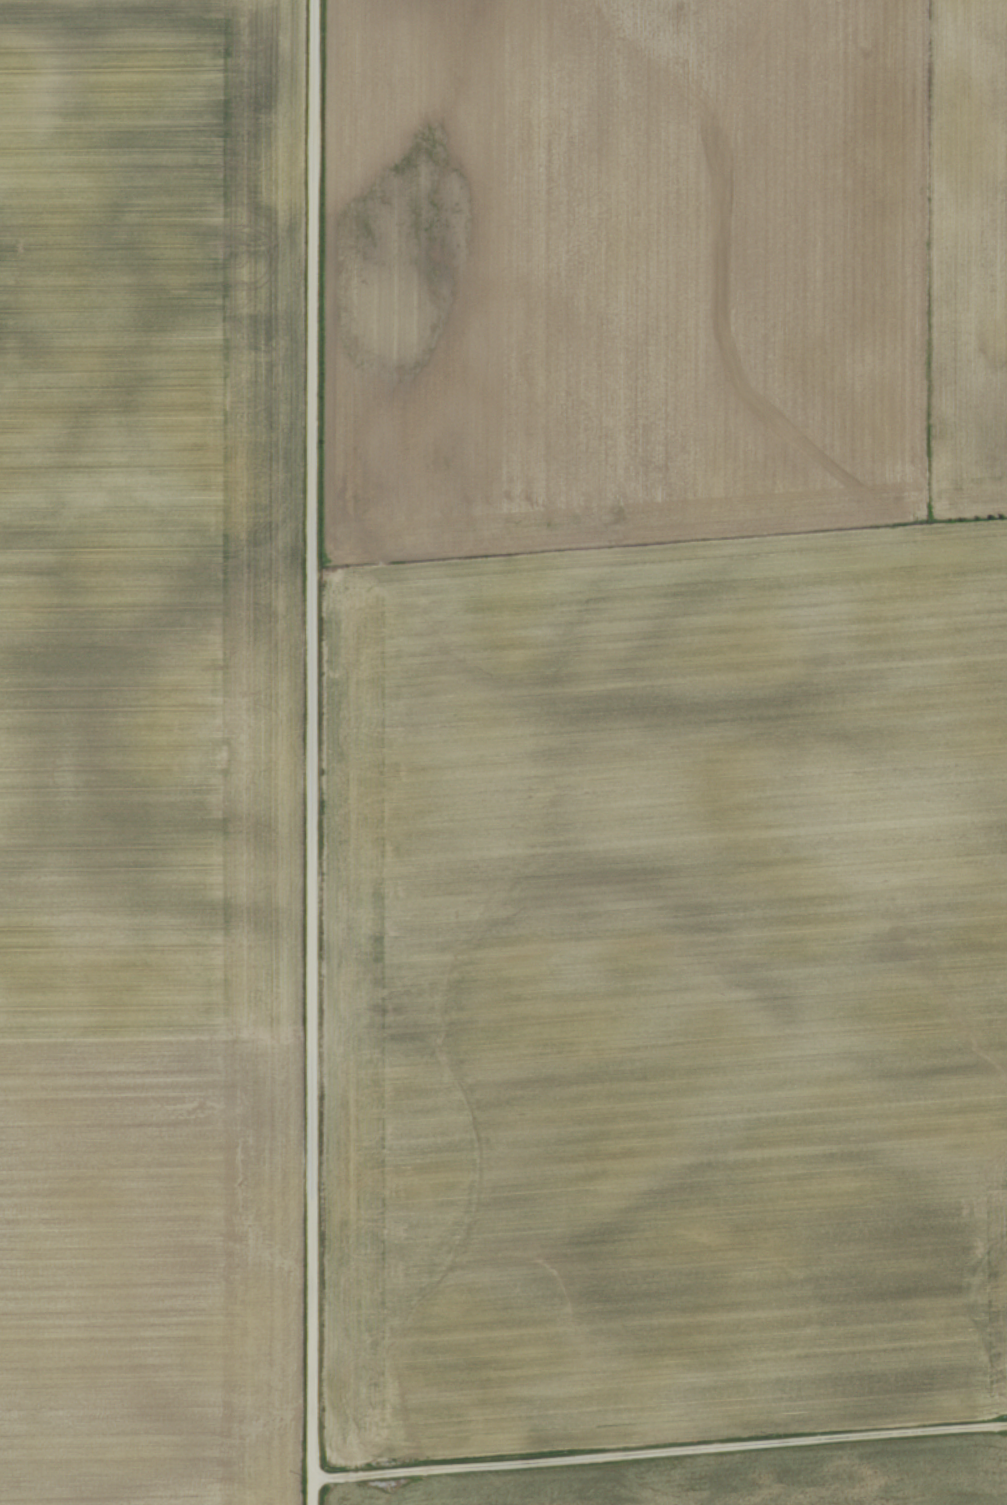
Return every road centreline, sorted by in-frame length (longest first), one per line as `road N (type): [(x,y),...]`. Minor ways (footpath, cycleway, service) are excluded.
road 1 (residential): [(303,1504),(307,0)]

